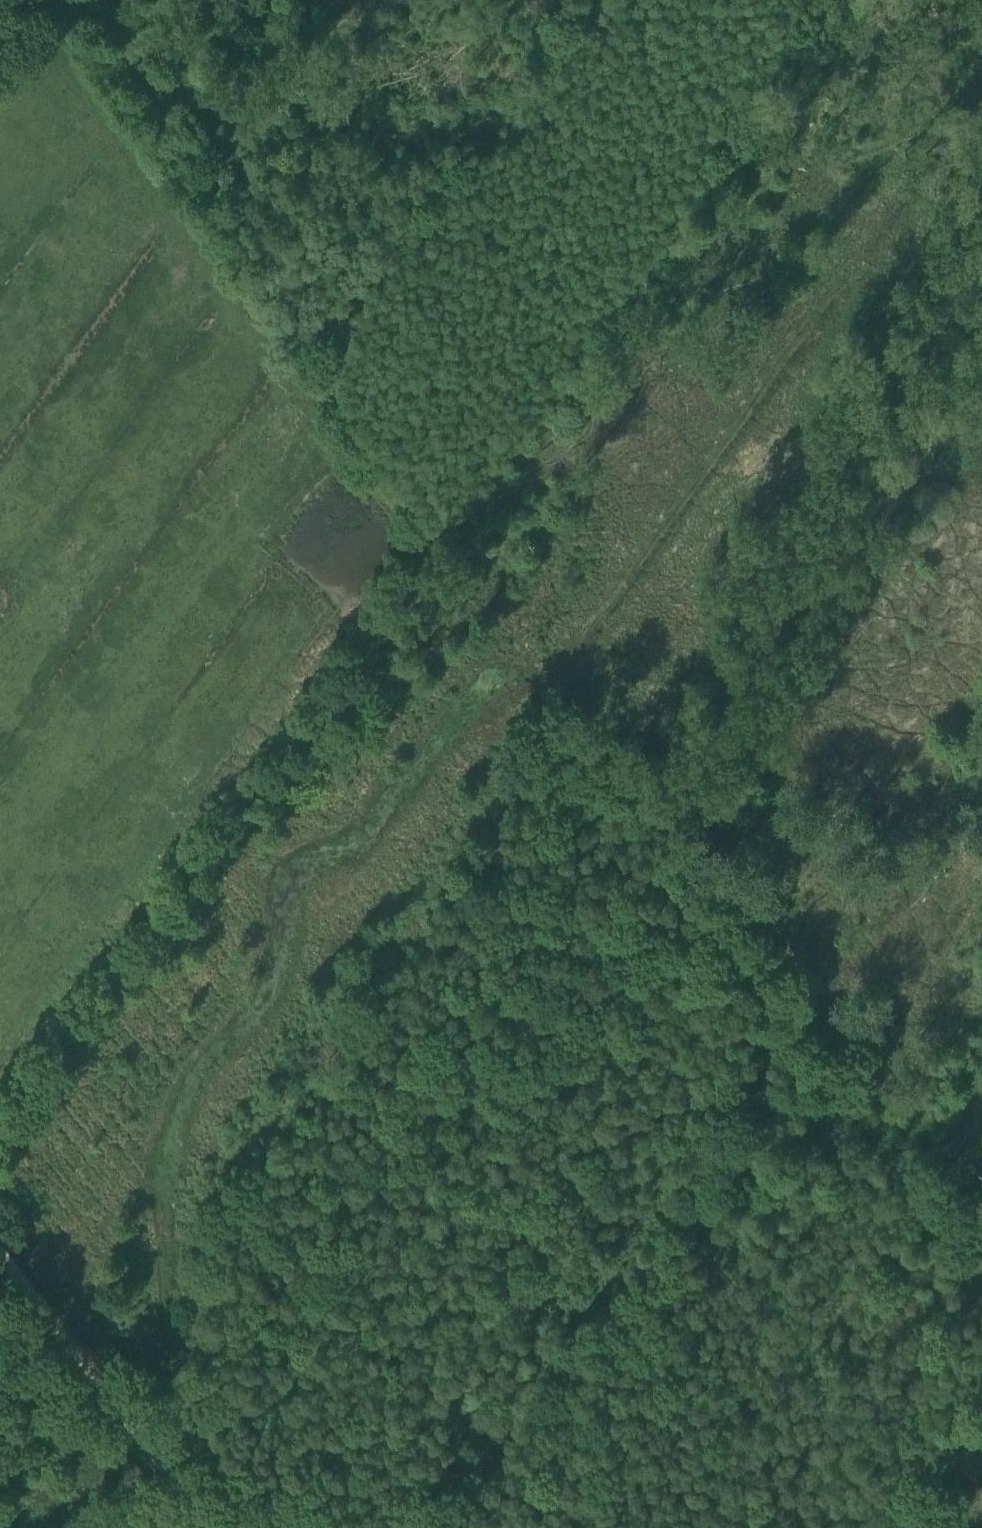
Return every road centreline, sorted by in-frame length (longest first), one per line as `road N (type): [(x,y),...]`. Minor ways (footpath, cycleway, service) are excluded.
road 1 (track): [(0,1257),(213,1527)]

